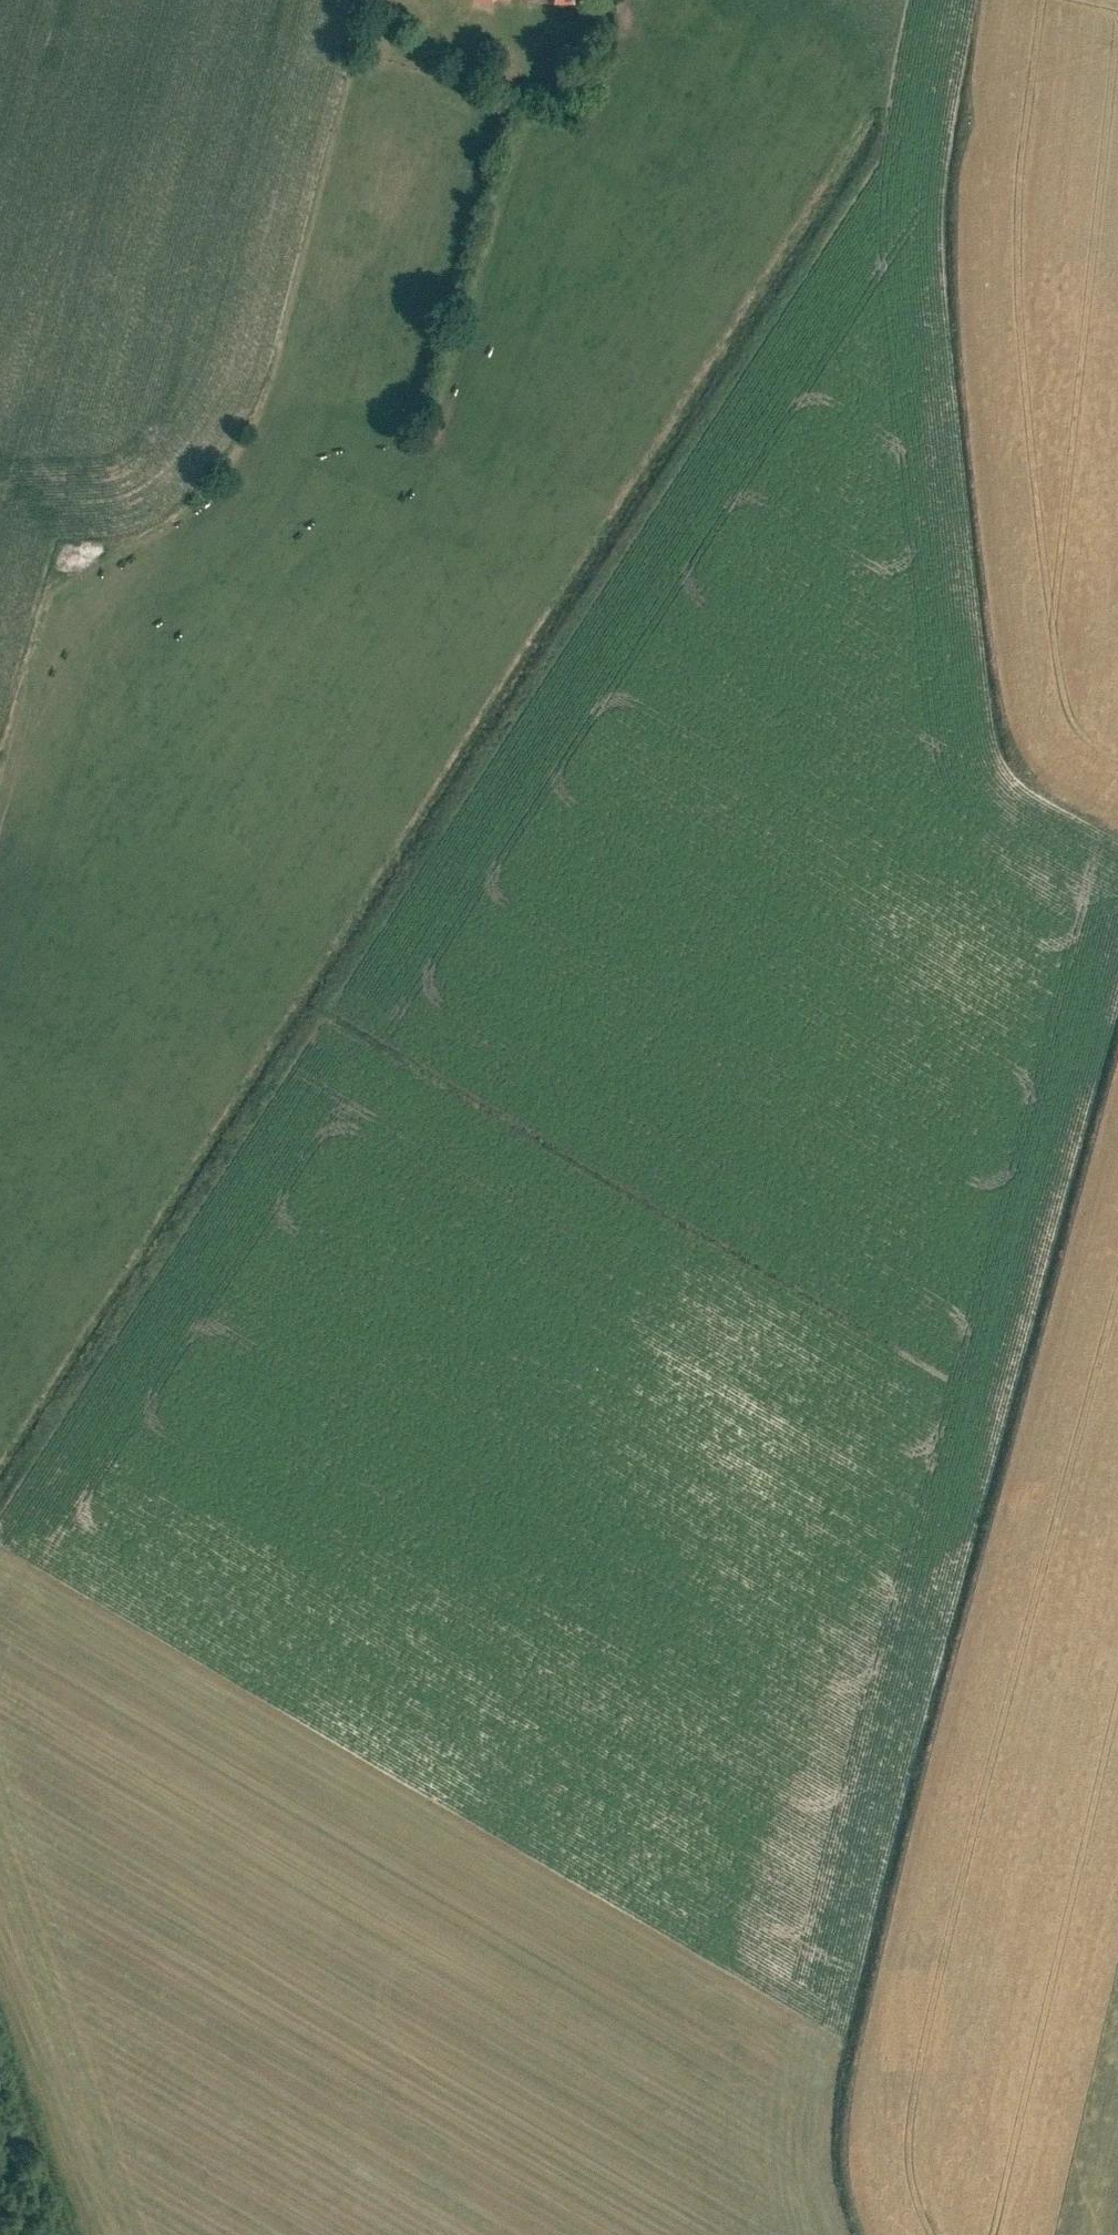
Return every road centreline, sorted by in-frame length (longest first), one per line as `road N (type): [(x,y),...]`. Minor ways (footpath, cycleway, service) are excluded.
road 1 (track): [(1117,922),(845,1923)]
road 2 (track): [(954,0),(925,156),(921,253),(969,706),(979,749),(1002,773),(1100,829),(1117,848)]

